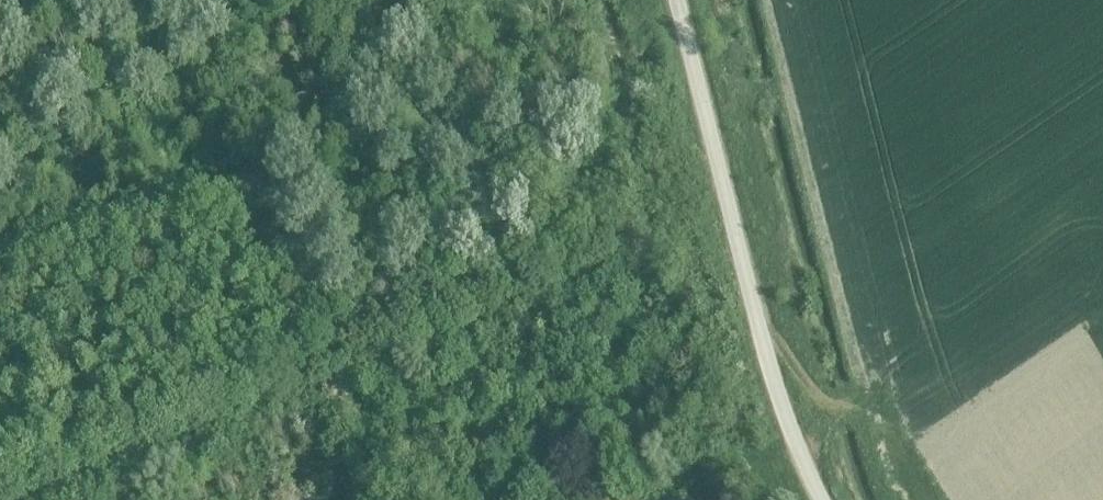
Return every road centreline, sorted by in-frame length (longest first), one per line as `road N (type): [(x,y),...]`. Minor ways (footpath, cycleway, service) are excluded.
road 1 (unclassified): [(822,499),(753,306),(675,0)]
road 2 (track): [(585,0),(633,147),(647,233),(637,262)]

